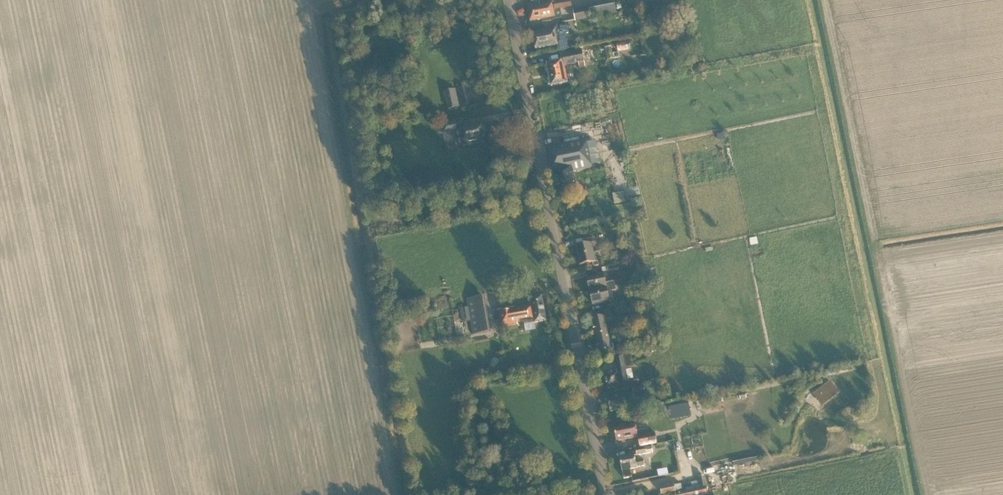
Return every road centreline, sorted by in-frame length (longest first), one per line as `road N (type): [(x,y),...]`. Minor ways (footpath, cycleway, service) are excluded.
road 1 (residential): [(605,494),(507,0)]

